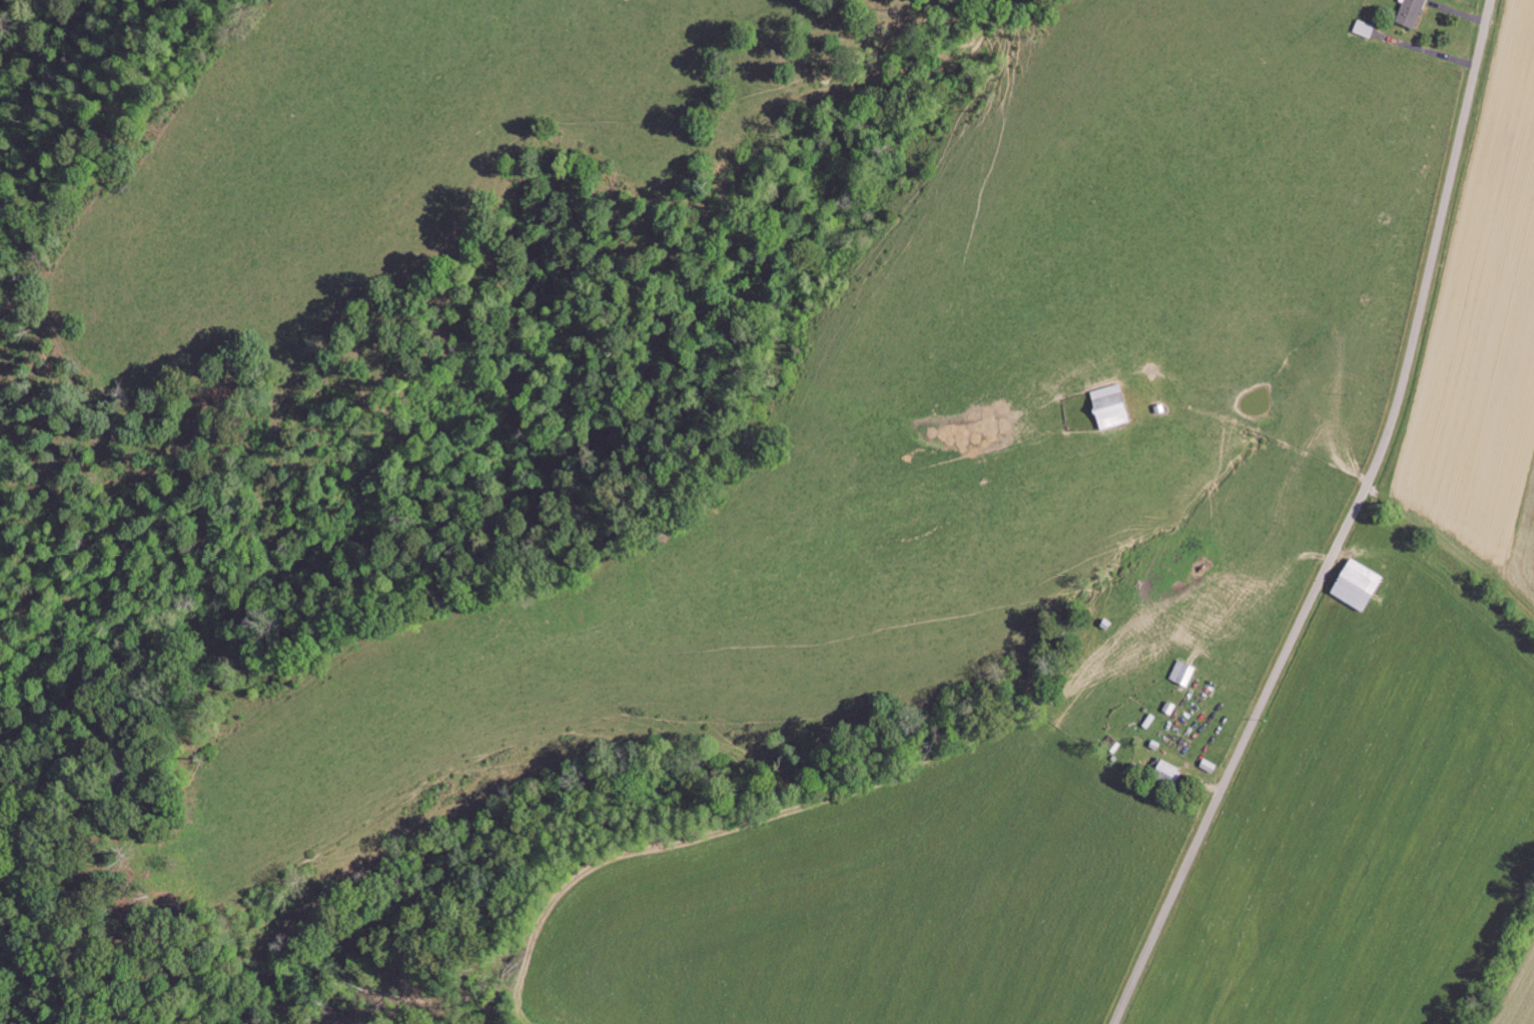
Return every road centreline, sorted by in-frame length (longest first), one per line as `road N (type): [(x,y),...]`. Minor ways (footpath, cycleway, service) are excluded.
road 1 (residential): [(1113,1023),(1387,428),(1488,0)]

